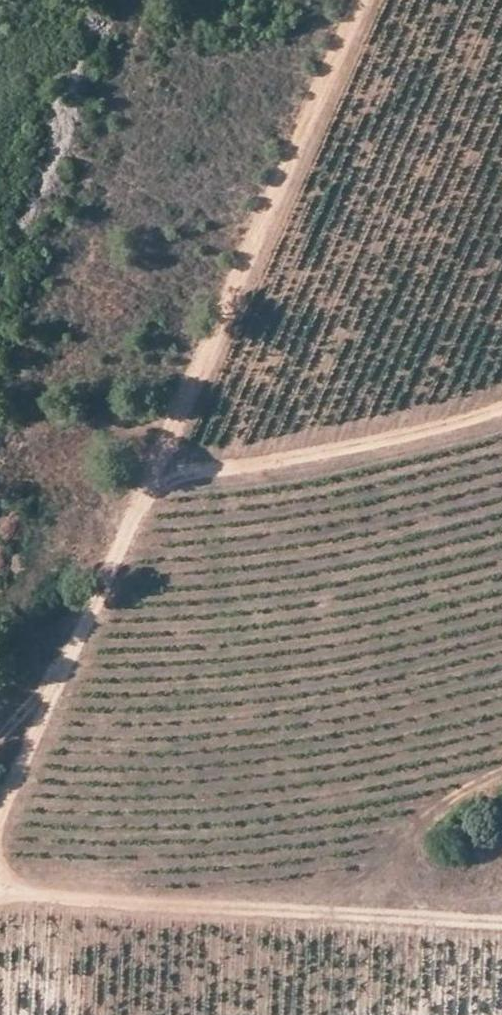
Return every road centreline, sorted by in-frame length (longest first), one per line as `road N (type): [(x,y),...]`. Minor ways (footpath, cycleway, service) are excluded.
road 1 (track): [(359,0),(0,830)]
road 2 (track): [(0,888),(501,926)]
road 3 (track): [(501,408),(426,430),(144,484)]

